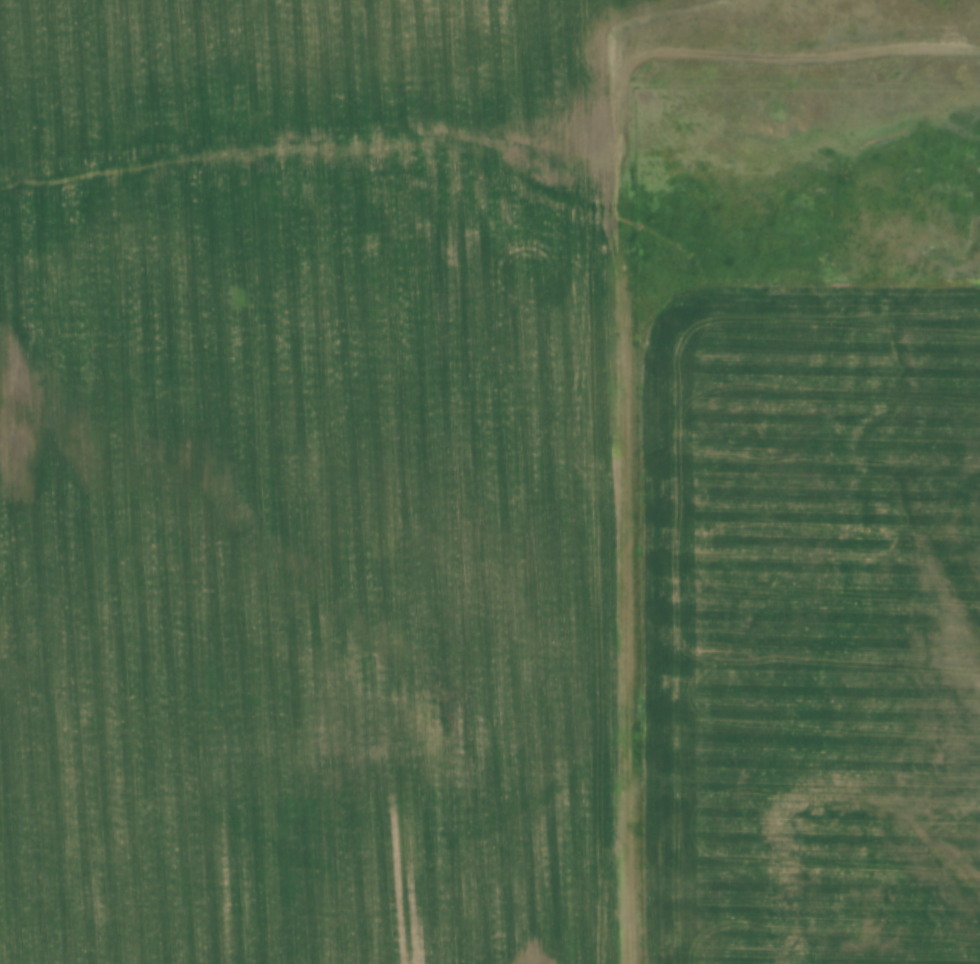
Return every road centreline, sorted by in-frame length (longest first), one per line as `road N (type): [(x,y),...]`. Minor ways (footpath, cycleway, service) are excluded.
road 1 (track): [(640,963),(626,86),(640,59),(728,56),(750,44),(769,26),(776,0)]
road 2 (track): [(728,56),(979,49)]

